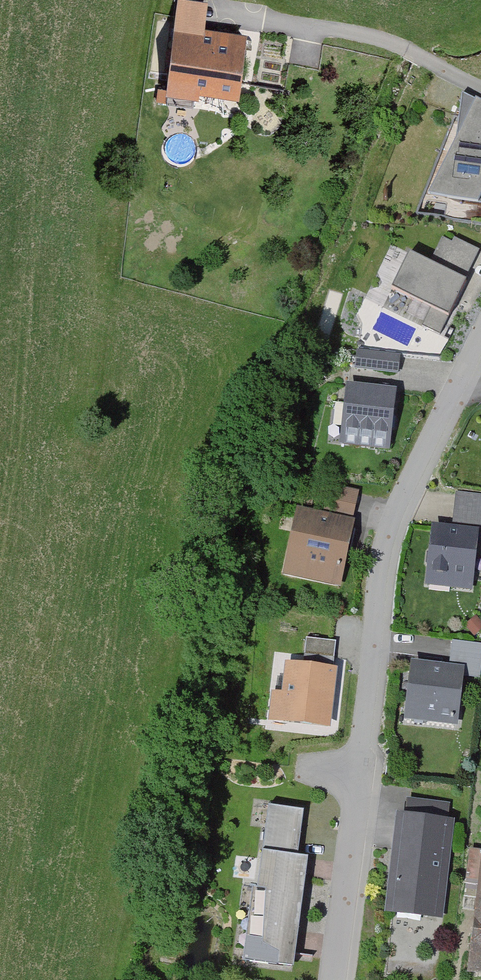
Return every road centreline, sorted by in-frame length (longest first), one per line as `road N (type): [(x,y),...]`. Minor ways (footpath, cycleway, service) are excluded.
road 1 (residential): [(331,979),(389,551),(480,348)]
road 2 (residential): [(480,89),(399,45),(262,19)]

